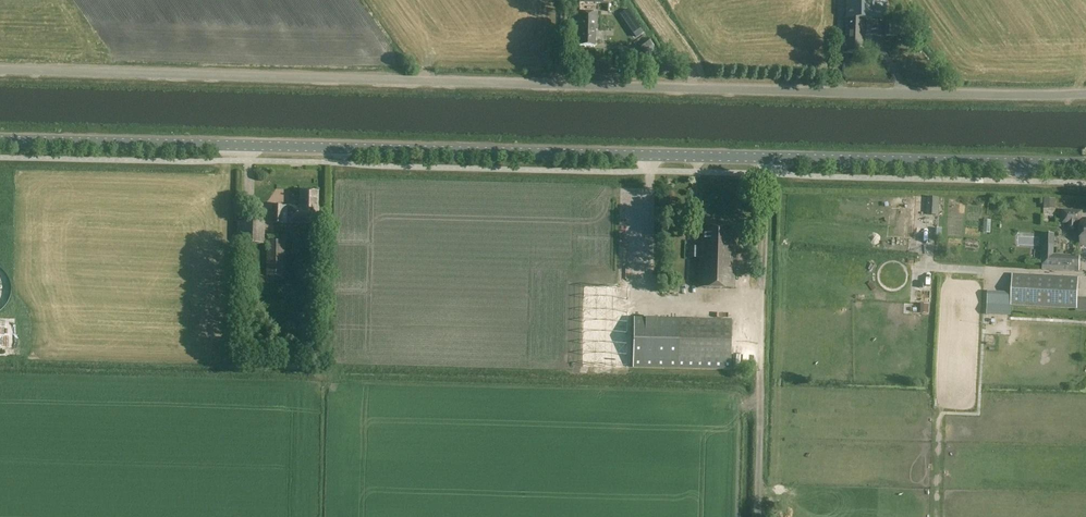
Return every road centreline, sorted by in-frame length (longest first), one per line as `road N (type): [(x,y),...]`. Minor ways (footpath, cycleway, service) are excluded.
road 1 (tertiary): [(1085,165),(0,140)]
road 2 (unclassified): [(1085,94),(0,70)]
road 3 (track): [(770,159),(760,516)]

